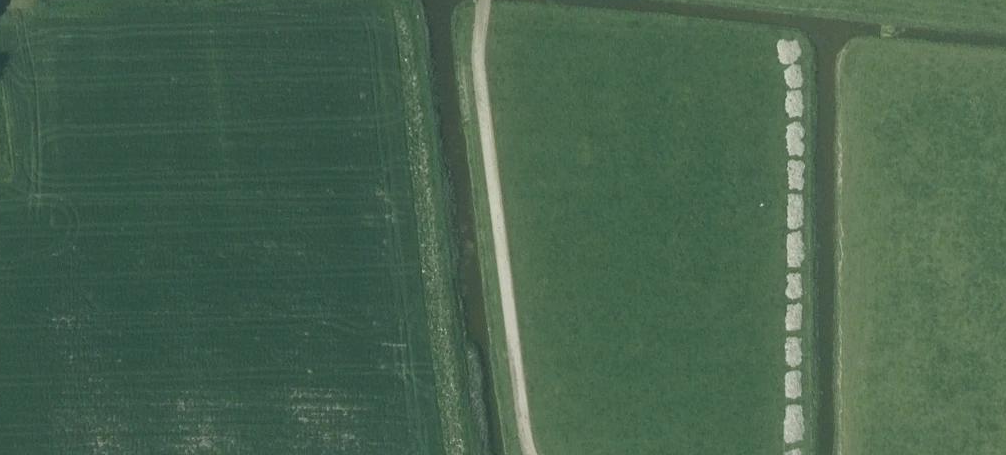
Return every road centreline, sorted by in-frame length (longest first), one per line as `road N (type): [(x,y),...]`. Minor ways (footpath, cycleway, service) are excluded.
road 1 (track): [(531,454),(480,81),(483,0)]

